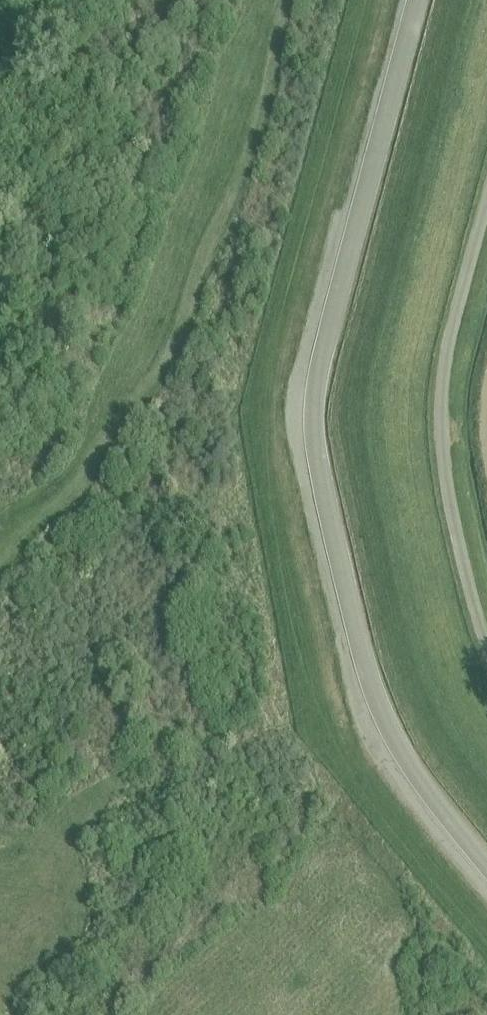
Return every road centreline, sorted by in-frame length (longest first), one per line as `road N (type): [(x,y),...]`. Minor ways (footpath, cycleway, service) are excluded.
road 1 (unclassified): [(486,870),(411,774),(380,720),(312,438),(315,388),(416,0)]
road 2 (track): [(0,565),(80,484),(103,441),(179,347),(205,252),(243,172),(286,0)]
road 3 (unclassified): [(486,647),(449,510),(441,416),(451,337),(486,201)]

